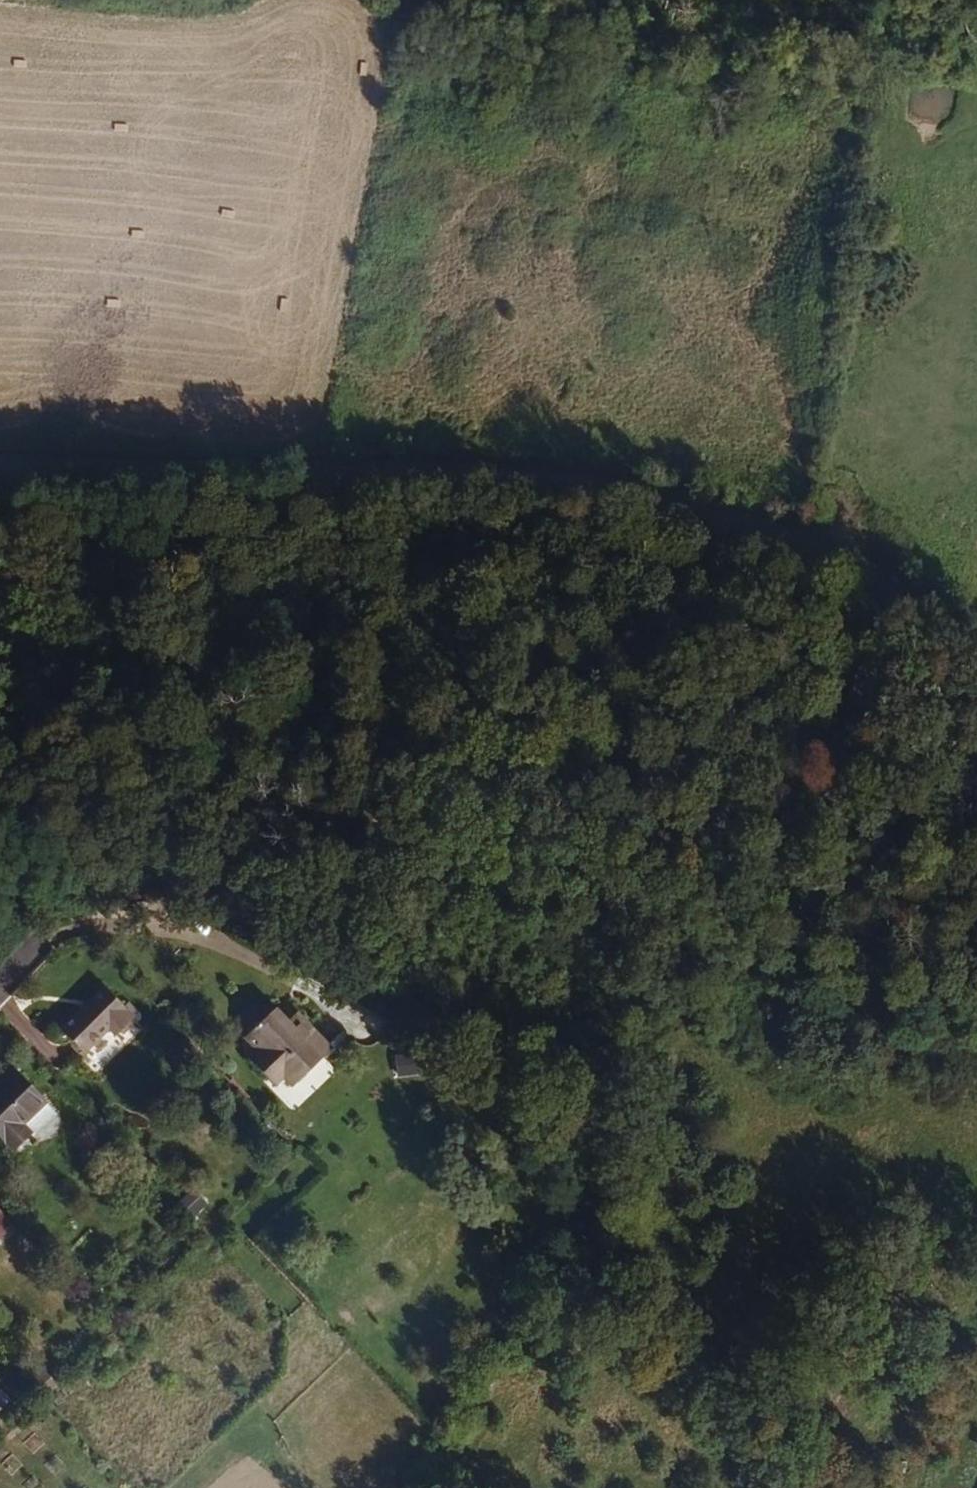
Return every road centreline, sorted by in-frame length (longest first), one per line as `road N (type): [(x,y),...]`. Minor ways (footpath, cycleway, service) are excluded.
road 1 (unclassified): [(0,454),(582,481),(815,540),(976,621)]

